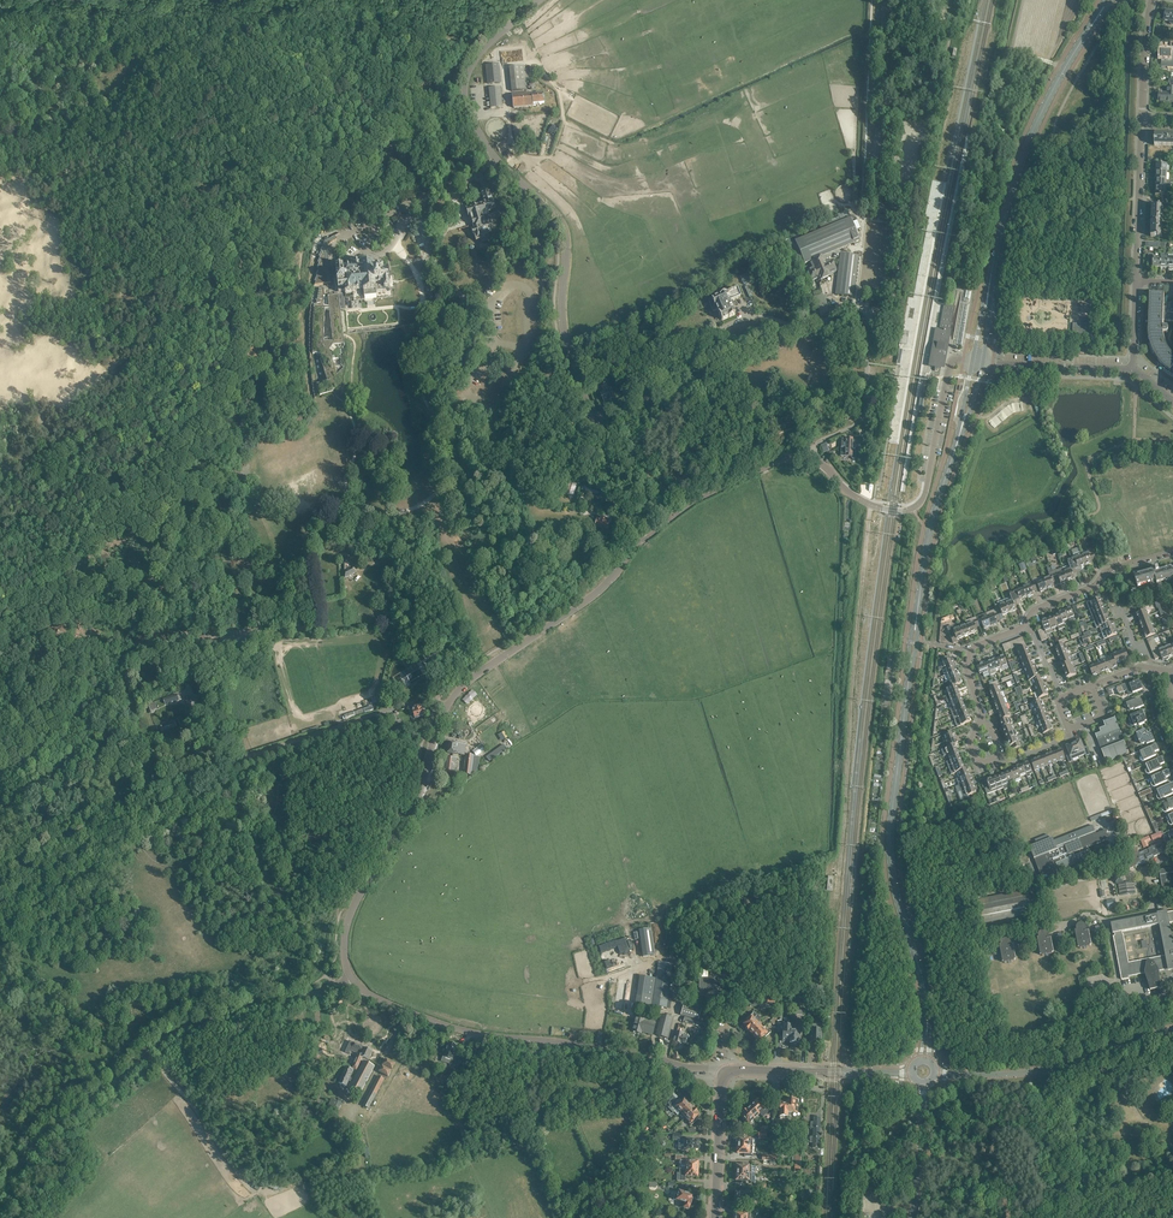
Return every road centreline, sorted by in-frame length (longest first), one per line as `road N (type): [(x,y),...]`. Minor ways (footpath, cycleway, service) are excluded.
road 1 (tertiary): [(924,1059),(927,1000),(896,892),(891,834),(927,547),(959,436)]
road 2 (unclassified): [(597,419),(565,334),(568,237),(491,154),(463,91),(480,54),(540,0)]
road 3 (unclassified): [(0,1191),(48,1139),(181,1032),(352,978)]
road 4 (unclassified): [(724,1074),(605,1047),(472,1033),(371,996),(352,978)]
road 5 (unclassified): [(448,706),(394,707),(233,761),(195,674)]
road 6 (tertiary): [(990,282),(1038,119),(1108,0)]
road 7 (unclassified): [(352,978),(344,946),(351,912),(418,796),(448,706)]
road 8 (unclassified): [(972,362),(950,360),(926,490),(913,507),(860,500),(814,459)]
road 9 (residential): [(814,459),(815,444),(863,416),(869,311),(855,306),(794,333)]
road 10 (unclassified): [(448,706),(463,685),(591,597),(640,543)]
road 11 (tertiary): [(935,1071),(1032,1070),(1172,1029)]
road 12 (unclassified): [(640,543),(707,495),(788,458),(814,459)]
road 13 (tertiary): [(724,1074),(911,1073)]
road 14 (track): [(257,1193),(150,1056)]
road 15 (residential): [(1136,283),(1143,117)]
road 16 (residential): [(1027,623),(1032,613),(1113,568),(1172,553)]
road 17 (residential): [(1135,369),(982,363)]
road 18 (tertiary): [(715,1217),(724,1074)]
road 19 (tertiary): [(912,1217),(923,1082)]
road 20 (residential): [(981,722),(968,672),(972,650),(1027,623)]
road 21 (unclassified): [(794,333),(767,318),(723,328),(701,351),(697,376)]
road 22 (unclassified): [(640,543),(597,419)]

